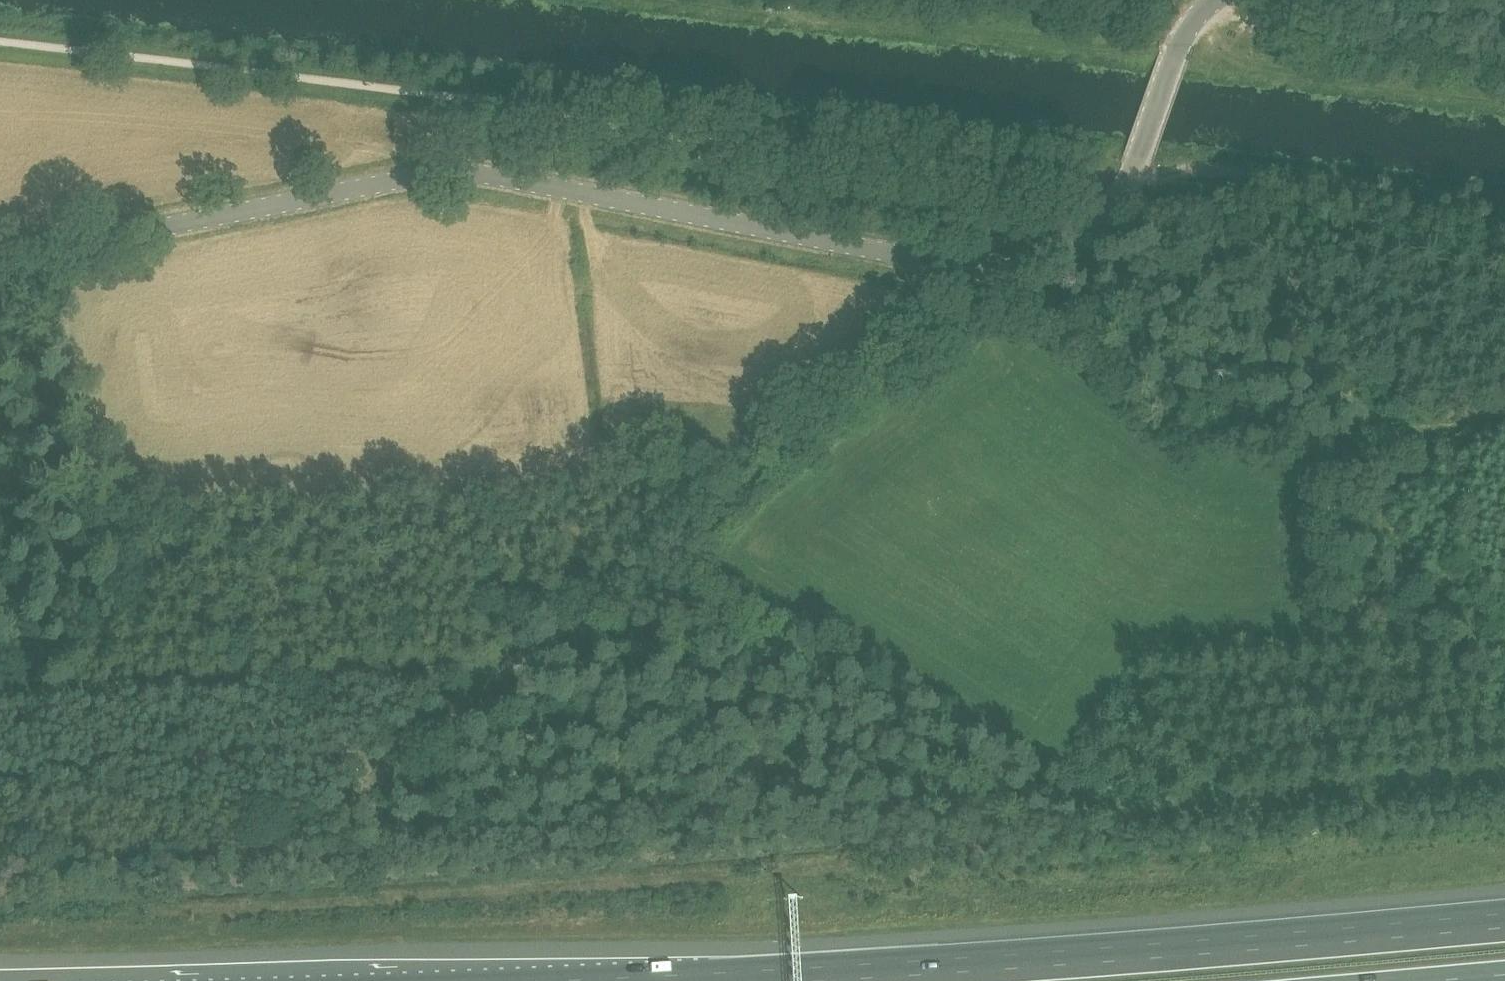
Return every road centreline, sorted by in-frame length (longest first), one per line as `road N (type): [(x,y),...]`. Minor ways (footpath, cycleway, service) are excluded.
road 1 (tertiary): [(0,258),(461,170),(947,264),(1011,264),(1067,241),(1117,197),(1179,42),(1217,0)]
road 2 (motorway): [(1504,920),(690,980)]
road 3 (track): [(494,663),(677,542),(977,298),(991,266)]
road 4 (track): [(328,792),(494,663)]

